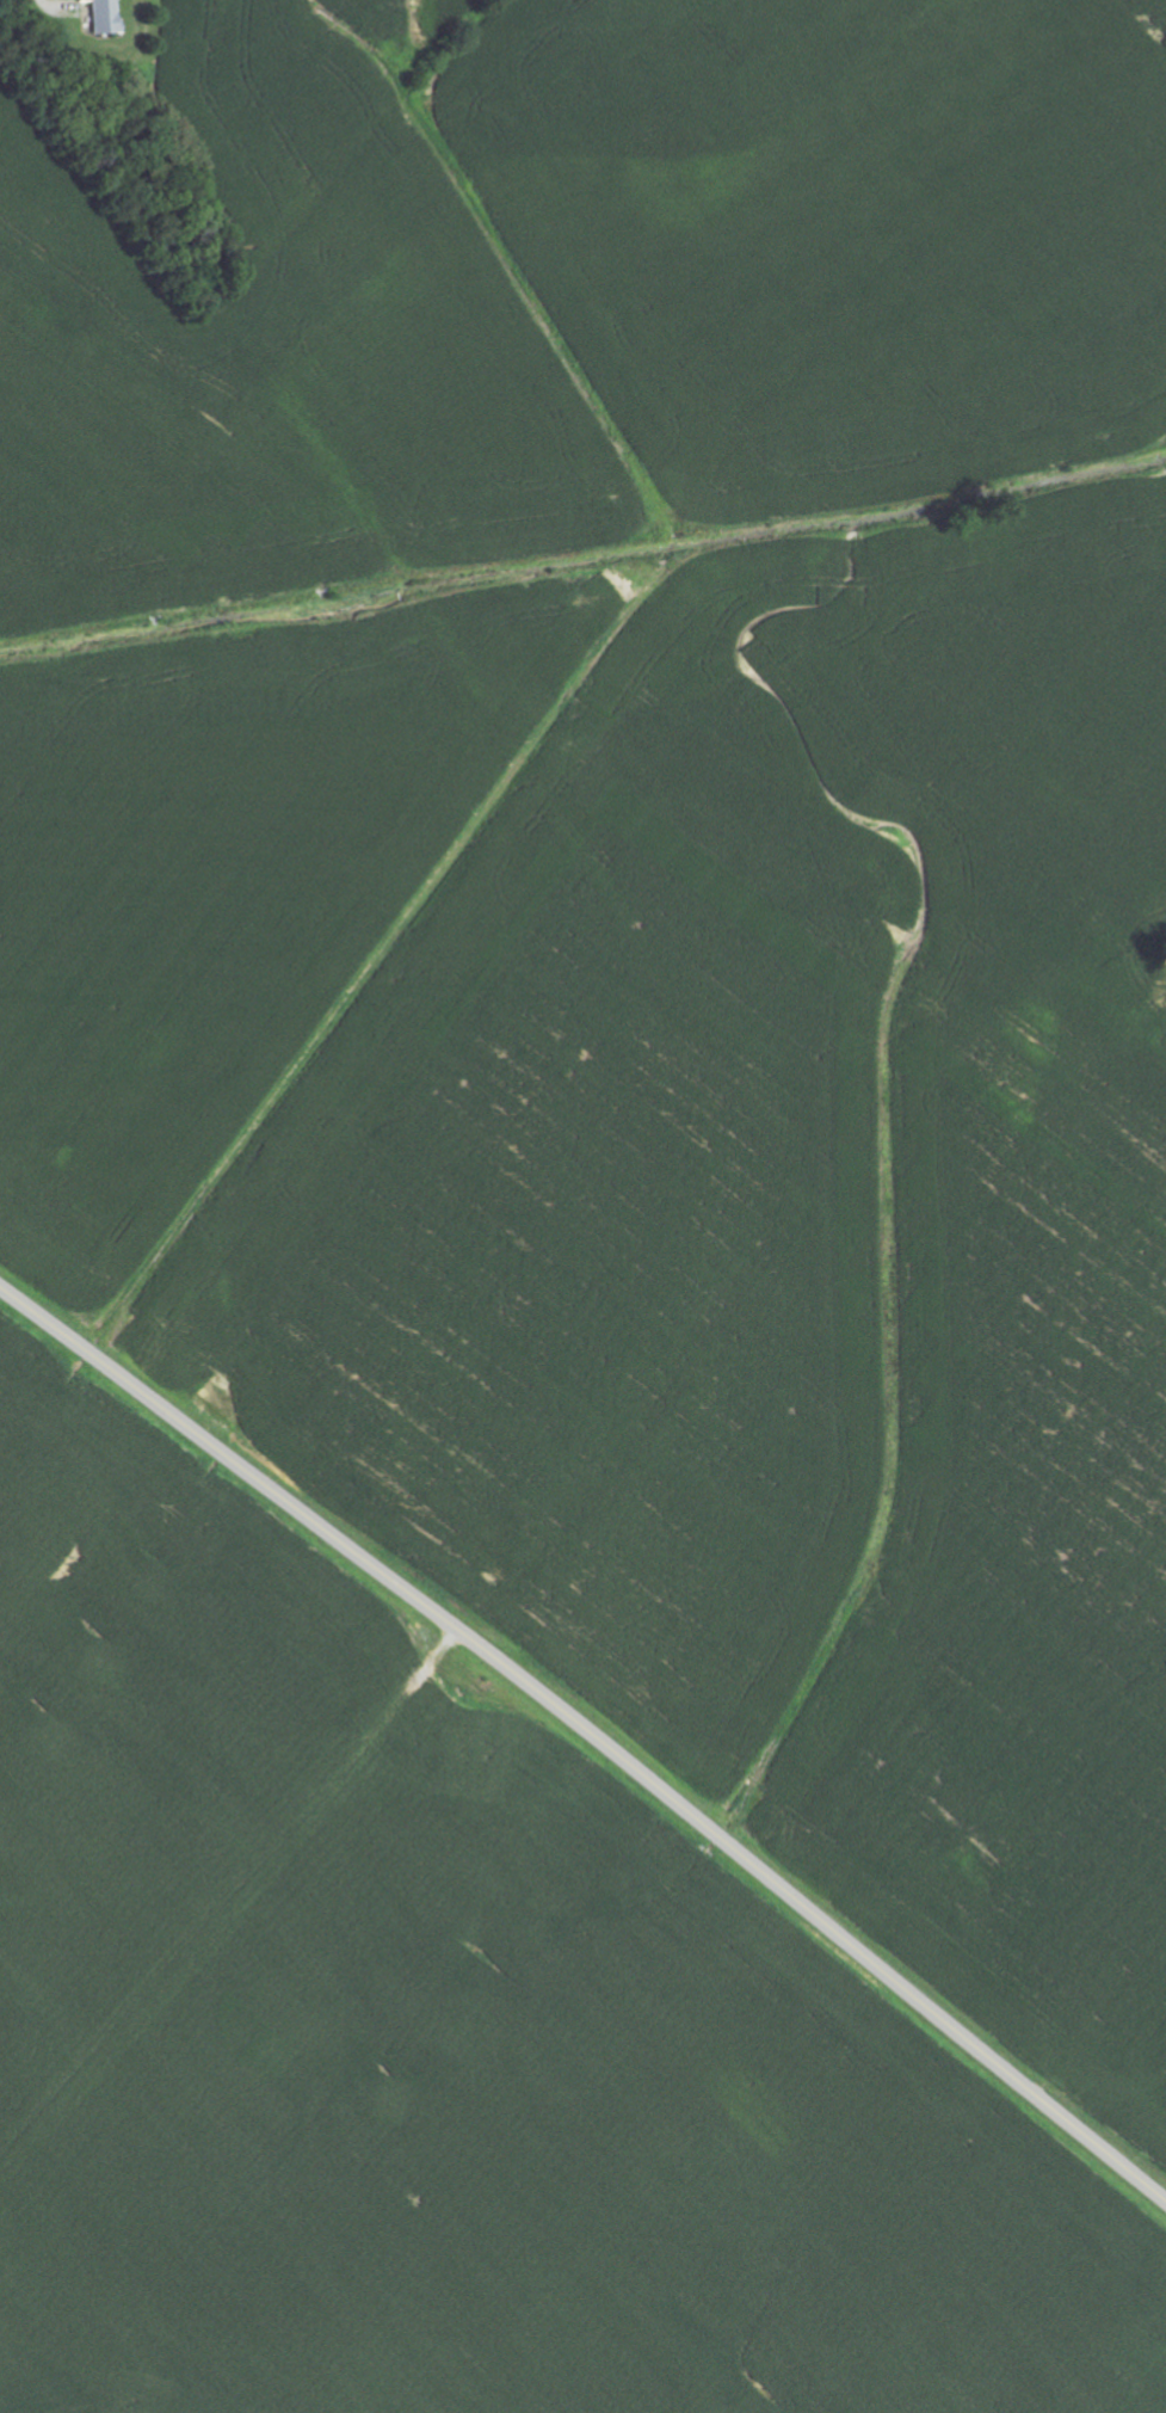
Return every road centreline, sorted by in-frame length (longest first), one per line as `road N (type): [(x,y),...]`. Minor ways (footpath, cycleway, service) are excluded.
road 1 (secondary): [(1165,2203),(535,1691),(0,1289)]

